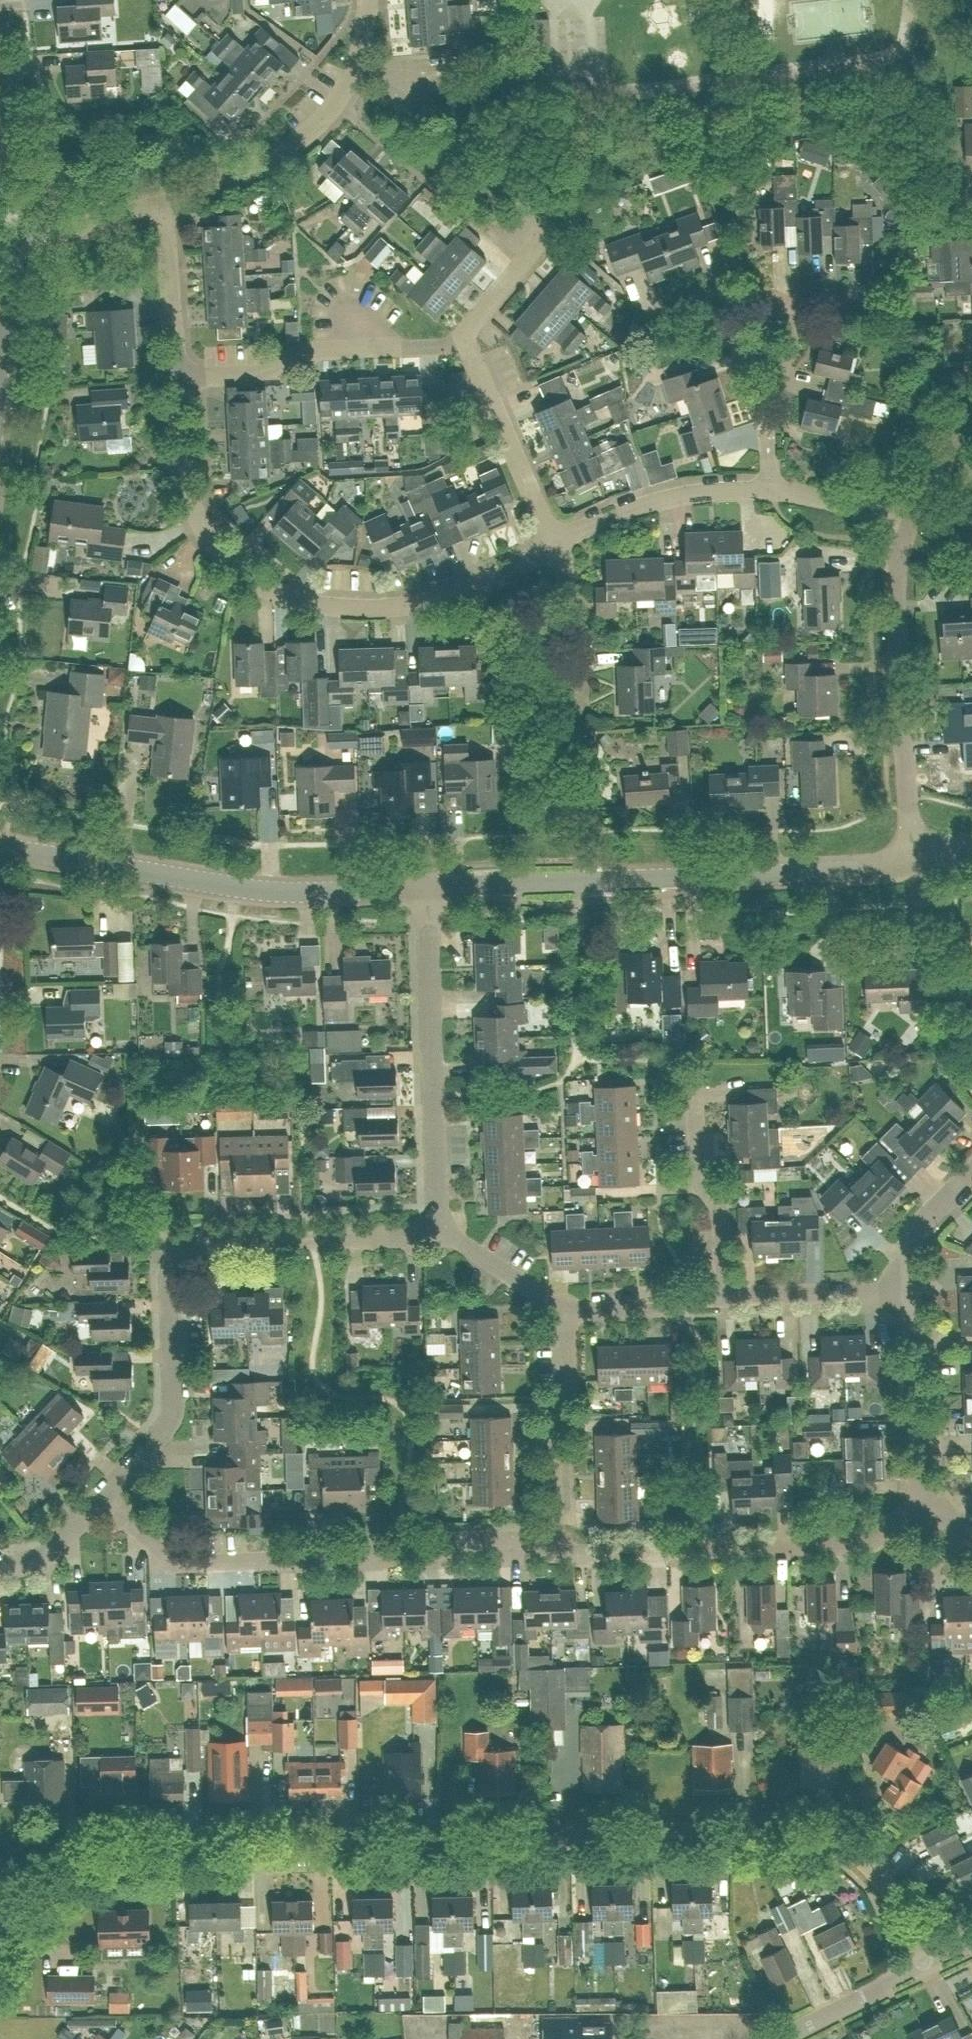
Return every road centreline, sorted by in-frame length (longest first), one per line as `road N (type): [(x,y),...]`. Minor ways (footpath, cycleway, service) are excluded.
road 1 (residential): [(0,1956),(56,1885),(127,1855),(787,1835),(830,1843),(861,1861),(885,1884),(927,1964)]
road 2 (residential): [(441,1225),(395,1219),(190,1237),(169,1249),(172,1387),(164,1429),(93,1514)]
road 3 (residential): [(556,547),(482,586),(416,606),(354,611),(278,595),(221,560),(202,532),(183,455),(179,379)]
road 4 (tertiary): [(420,883),(763,875),(915,857)]
road 5 (residential): [(552,1548),(167,1557),(93,1514)]
road 6 (tertiary): [(0,844),(265,884),(420,883)]
road 7 (residential): [(923,1492),(854,1542),(552,1548)]
road 8 (residential): [(441,1225),(420,883)]
road 9 (residential): [(915,857),(895,566),(907,524)]
road 10 (residential): [(161,201),(254,169),(329,113),(356,65),(367,0)]
road 11 (residential): [(179,379),(259,376),(327,352),(466,341)]
road 12 (residential): [(552,1548),(547,1439),(556,1301)]
road 13 (residential): [(556,547),(466,341)]
road 14 (residential): [(771,492),(683,498),(556,547)]
road 15 (residential): [(726,1295),(722,1209),(700,1179),(695,1079)]
road 16 (residential): [(923,1492),(914,1467),(911,1291)]
road 17 (residential): [(771,492),(759,306)]
road 18 (residential): [(726,1295),(911,1291)]
road 19 (residential): [(179,379),(161,201)]
road 20 (residential): [(584,721),(579,614),(556,547)]
road 21 (residential): [(556,1301),(726,1295)]
road 22 (tertiary): [(779,2038),(927,1964)]
road 23 (residential): [(6,249),(161,201)]
road 24 (residential): [(466,341),(564,213)]
road 25 (residential): [(911,1291),(909,1236),(971,1174)]
road 26 (residential): [(907,524),(771,492)]
road 27 (residential): [(556,1301),(521,1288),(441,1225)]
road 28 (tertiary): [(0,372),(6,249)]
road 29 (residential): [(642,319),(714,294),(759,306)]

